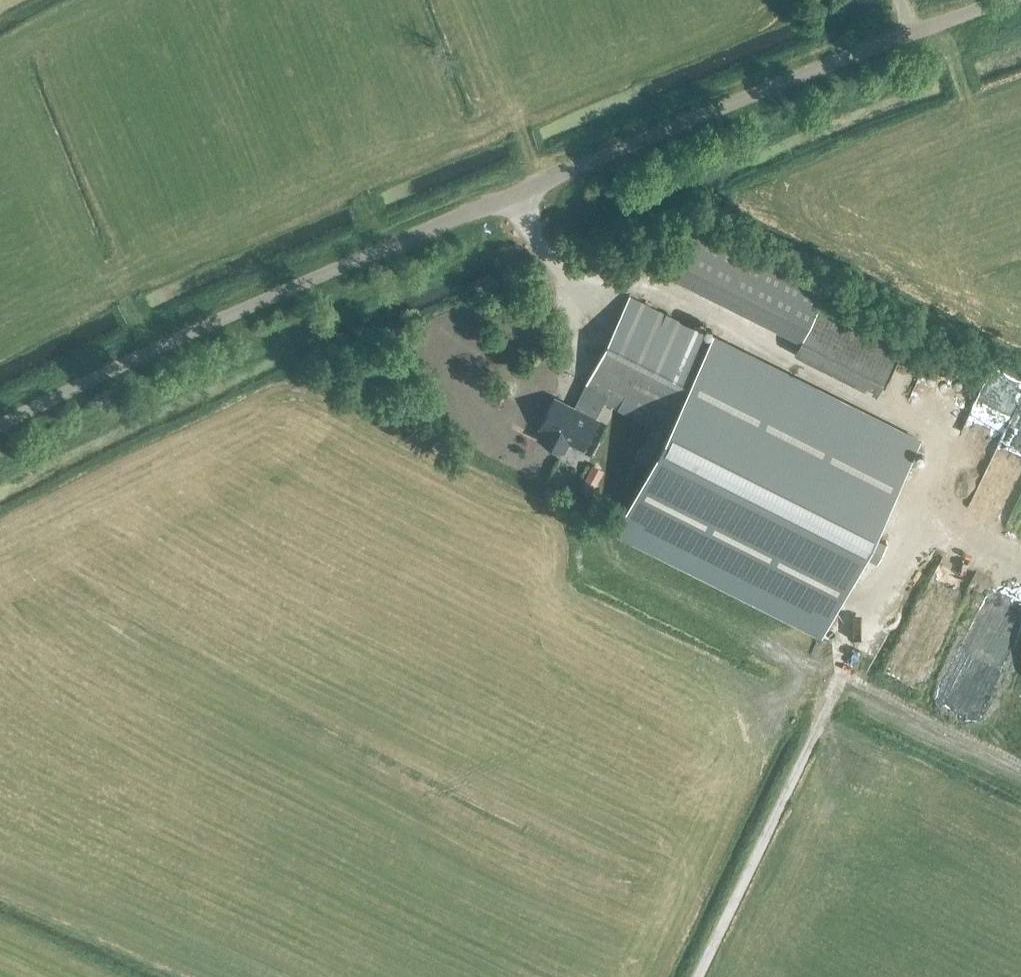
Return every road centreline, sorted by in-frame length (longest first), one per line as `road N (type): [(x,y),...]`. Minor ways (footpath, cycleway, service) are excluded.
road 1 (unclassified): [(0,427),(379,250),(993,0)]
road 2 (unclassified): [(696,976),(850,656)]

